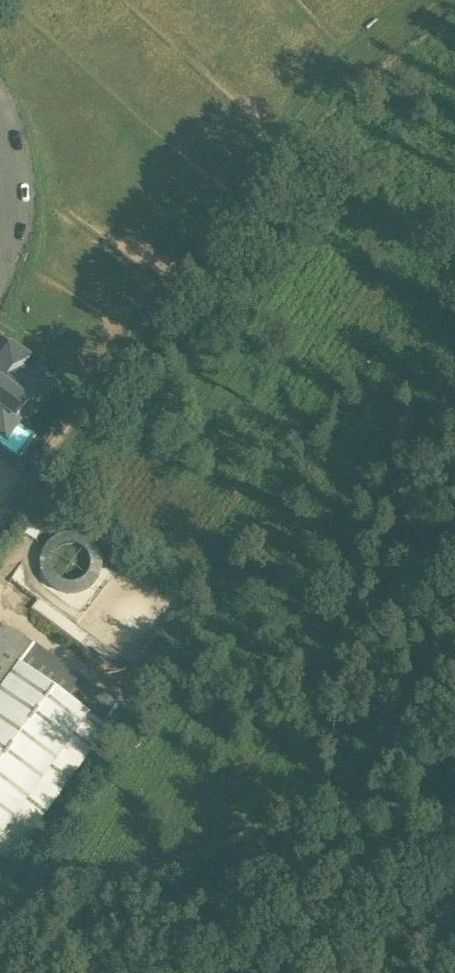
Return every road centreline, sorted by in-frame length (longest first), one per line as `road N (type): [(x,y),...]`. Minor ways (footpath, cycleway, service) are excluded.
road 1 (track): [(0,913),(38,911),(256,856),(371,817),(454,825)]
road 2 (residential): [(0,130),(15,206),(0,259)]

